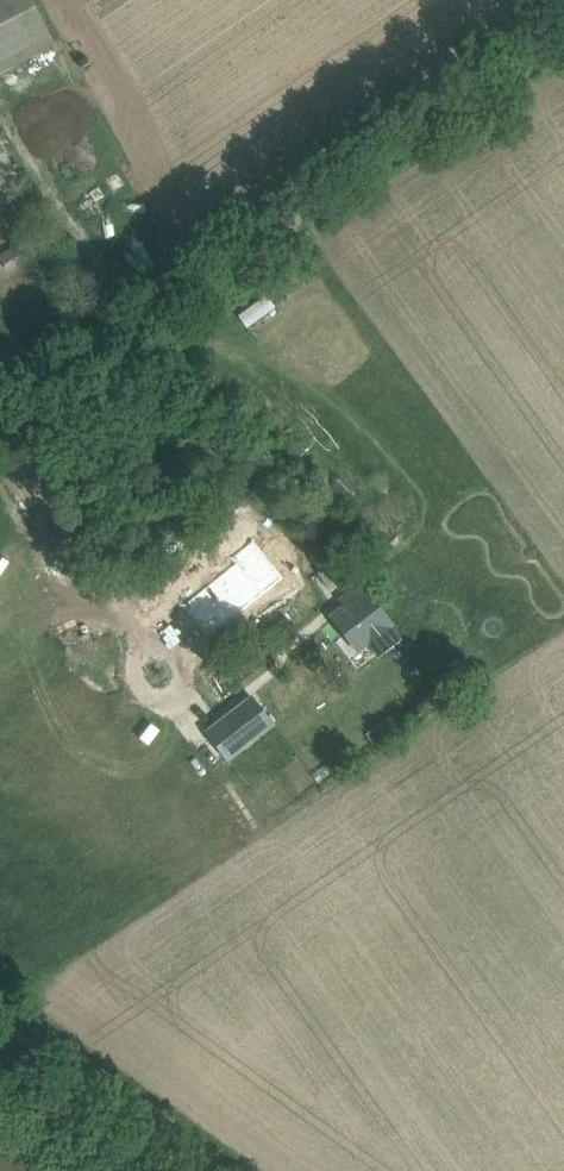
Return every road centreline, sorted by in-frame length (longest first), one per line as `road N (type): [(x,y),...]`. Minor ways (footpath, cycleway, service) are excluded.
road 1 (unclassified): [(0,401),(563,15)]
road 2 (secondary): [(147,1170),(0,1065)]

